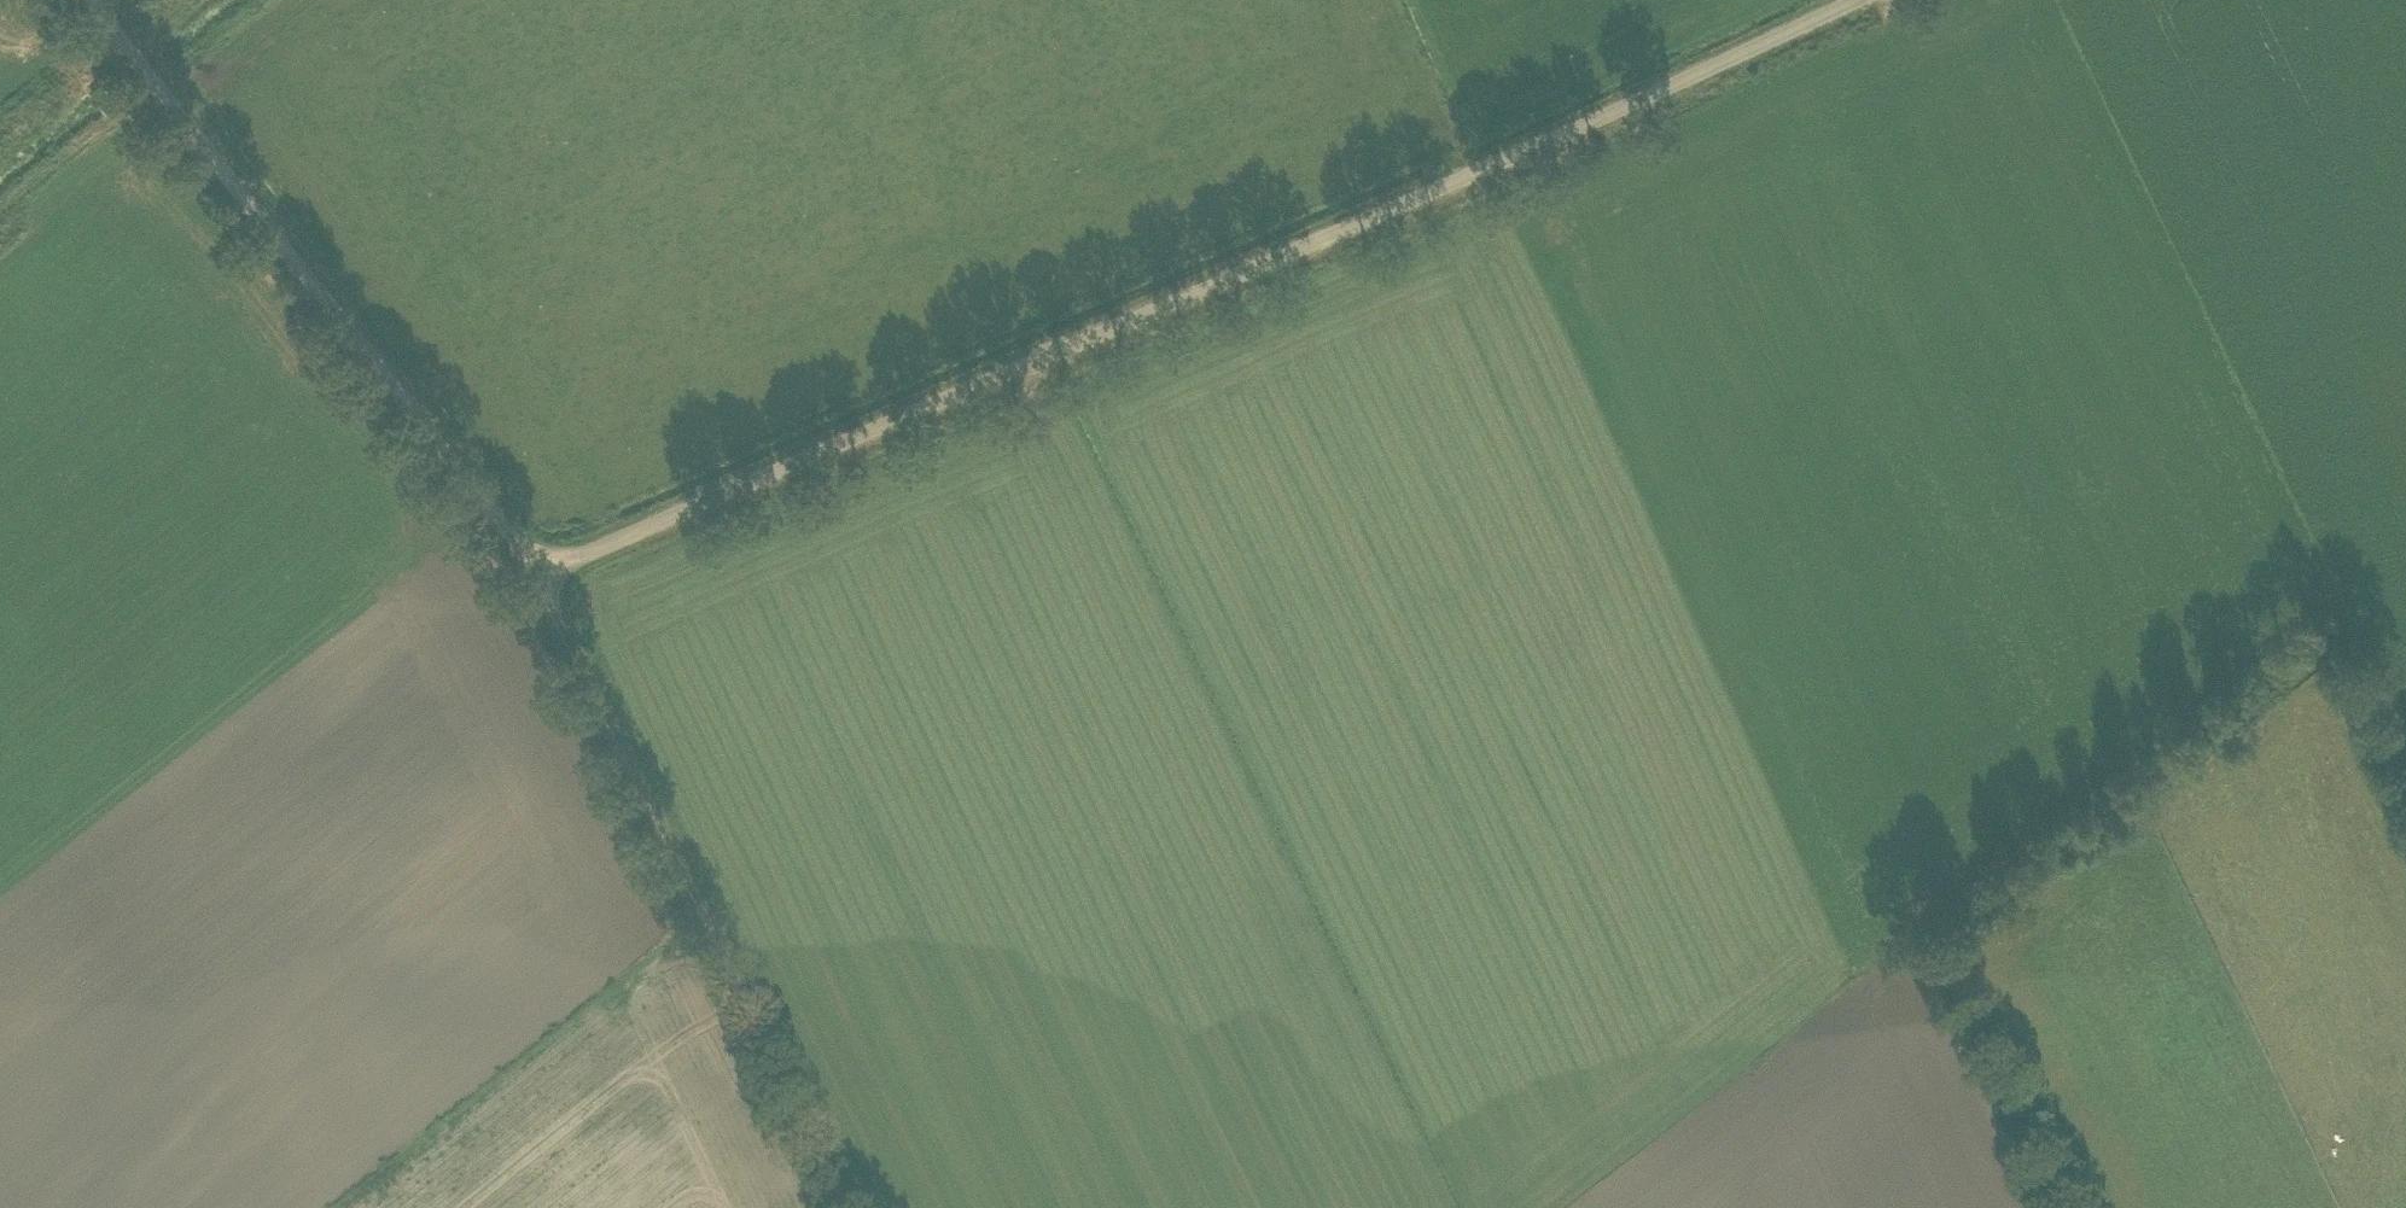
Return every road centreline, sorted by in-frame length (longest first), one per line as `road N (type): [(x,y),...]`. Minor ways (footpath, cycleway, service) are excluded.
road 1 (unclassified): [(87,0),(537,579),(1491,166),(1852,0)]
road 2 (track): [(537,579),(846,1207)]

